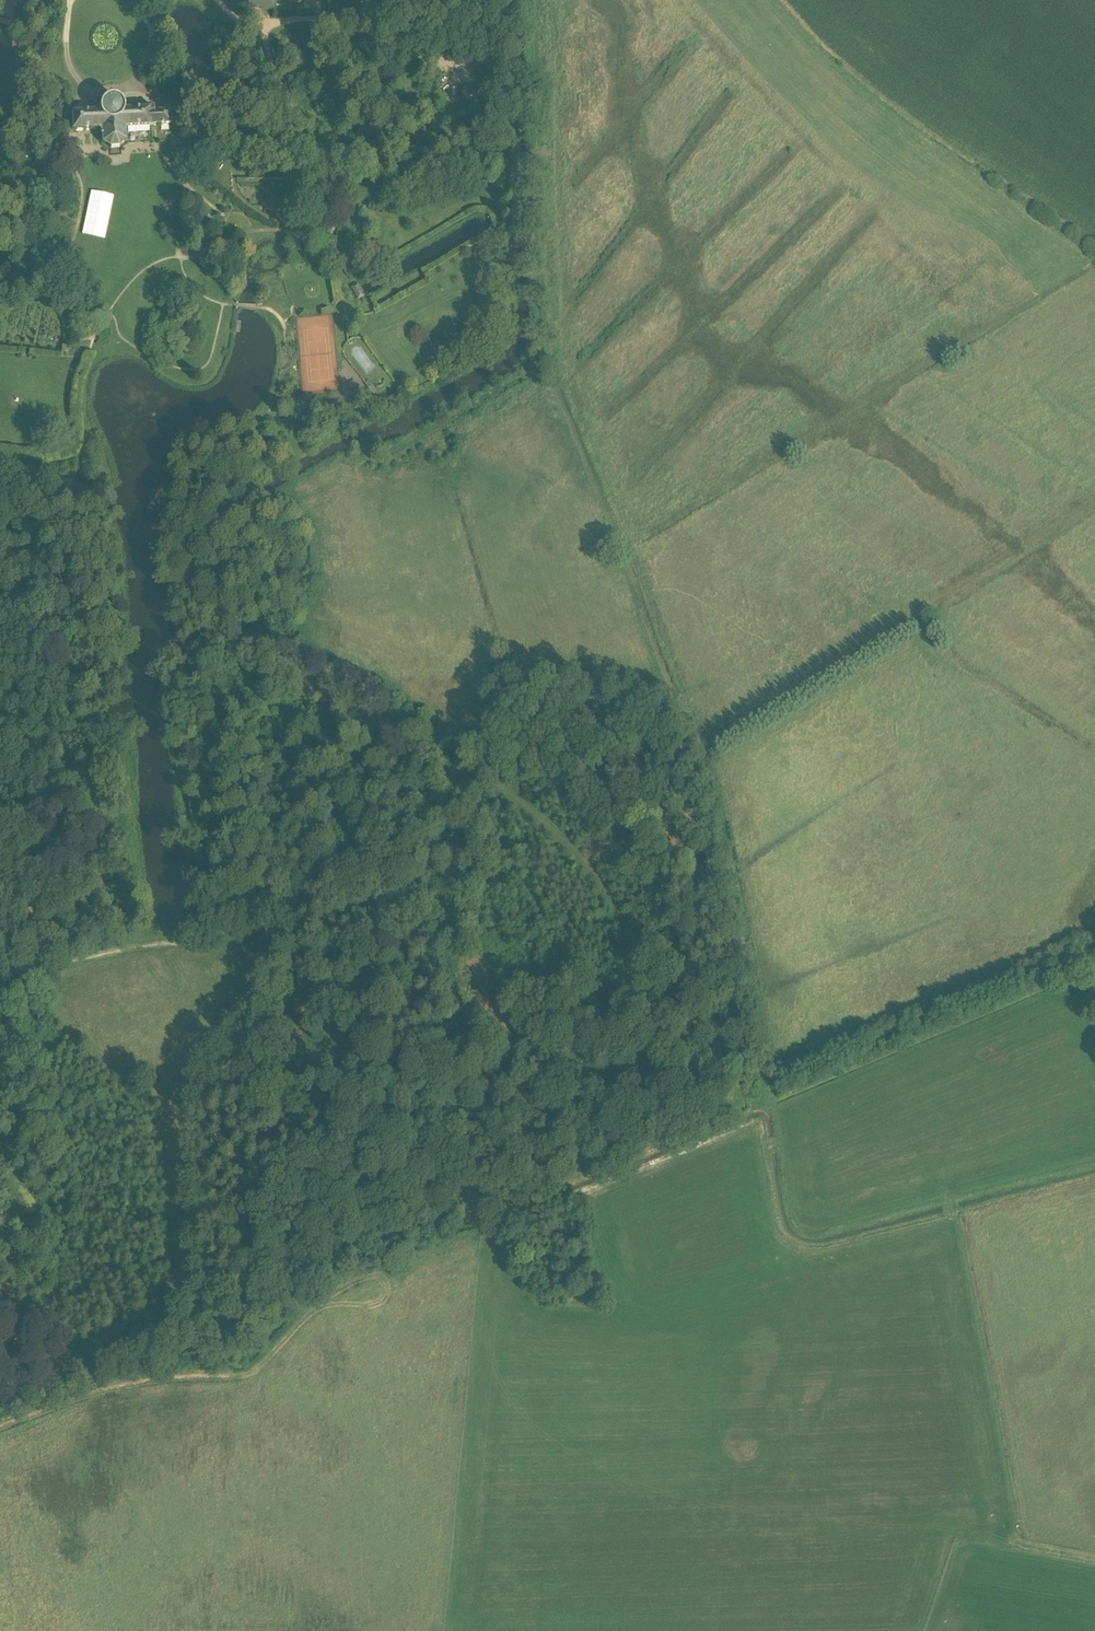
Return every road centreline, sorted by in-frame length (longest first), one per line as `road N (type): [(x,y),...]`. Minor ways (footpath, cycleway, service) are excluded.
road 1 (track): [(0,995),(102,943),(277,917),(344,868),(397,847),(450,782),(490,771),(535,799),(571,849),(623,1038)]
road 2 (track): [(285,913),(304,951),(383,986),(413,1036),(408,1122),(373,1221),(263,1328),(228,1349),(114,1371),(35,1353),(0,1363)]
road 3 (track): [(0,665),(17,696),(47,712),(75,689),(83,660),(83,620),(69,579),(45,540),(0,515)]
road 4 (track): [(216,0),(238,21),(338,24),(392,51)]
road 5 (track): [(0,858),(69,891),(102,943)]

